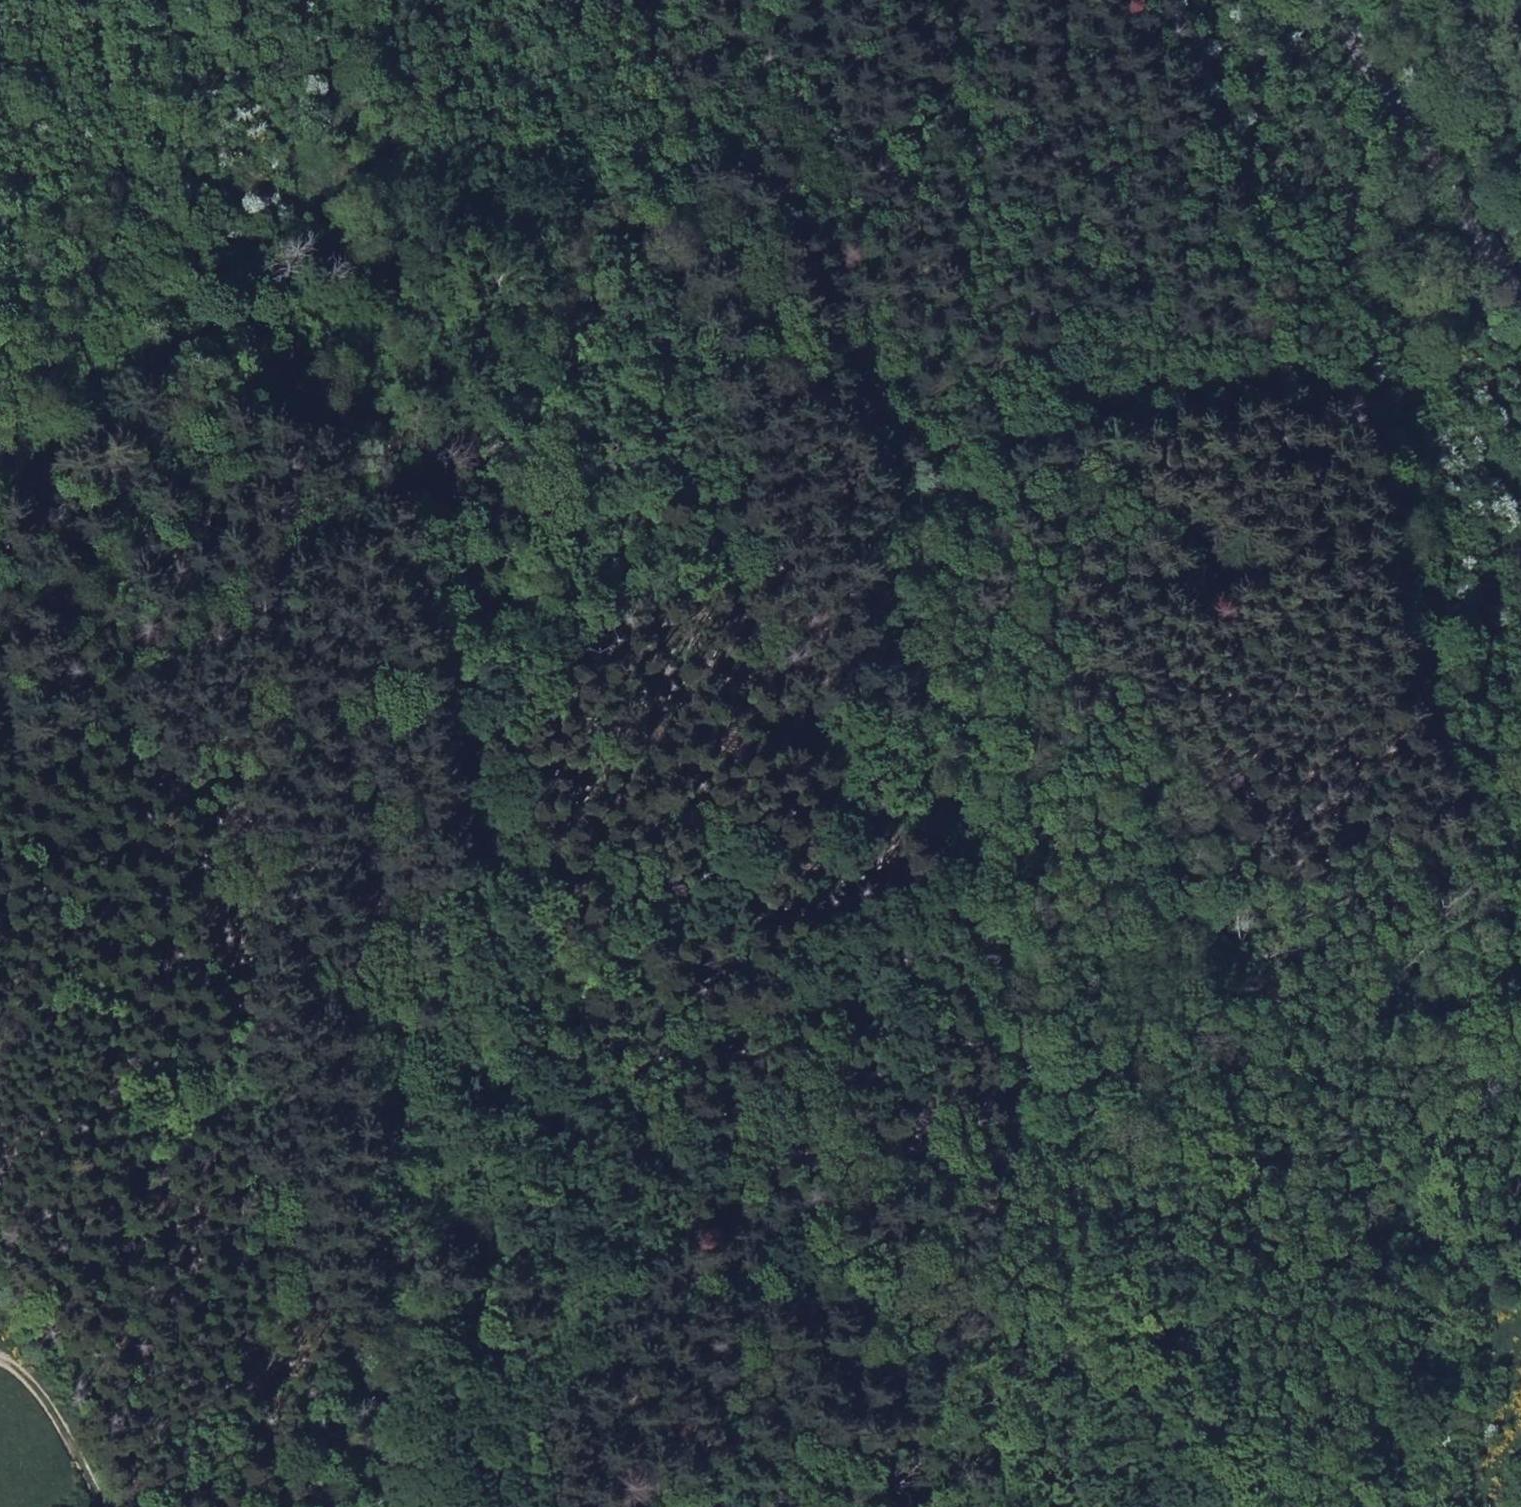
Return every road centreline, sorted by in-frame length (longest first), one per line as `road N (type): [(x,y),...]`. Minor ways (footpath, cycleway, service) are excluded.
road 1 (unclassified): [(1327,0),(1520,290)]

